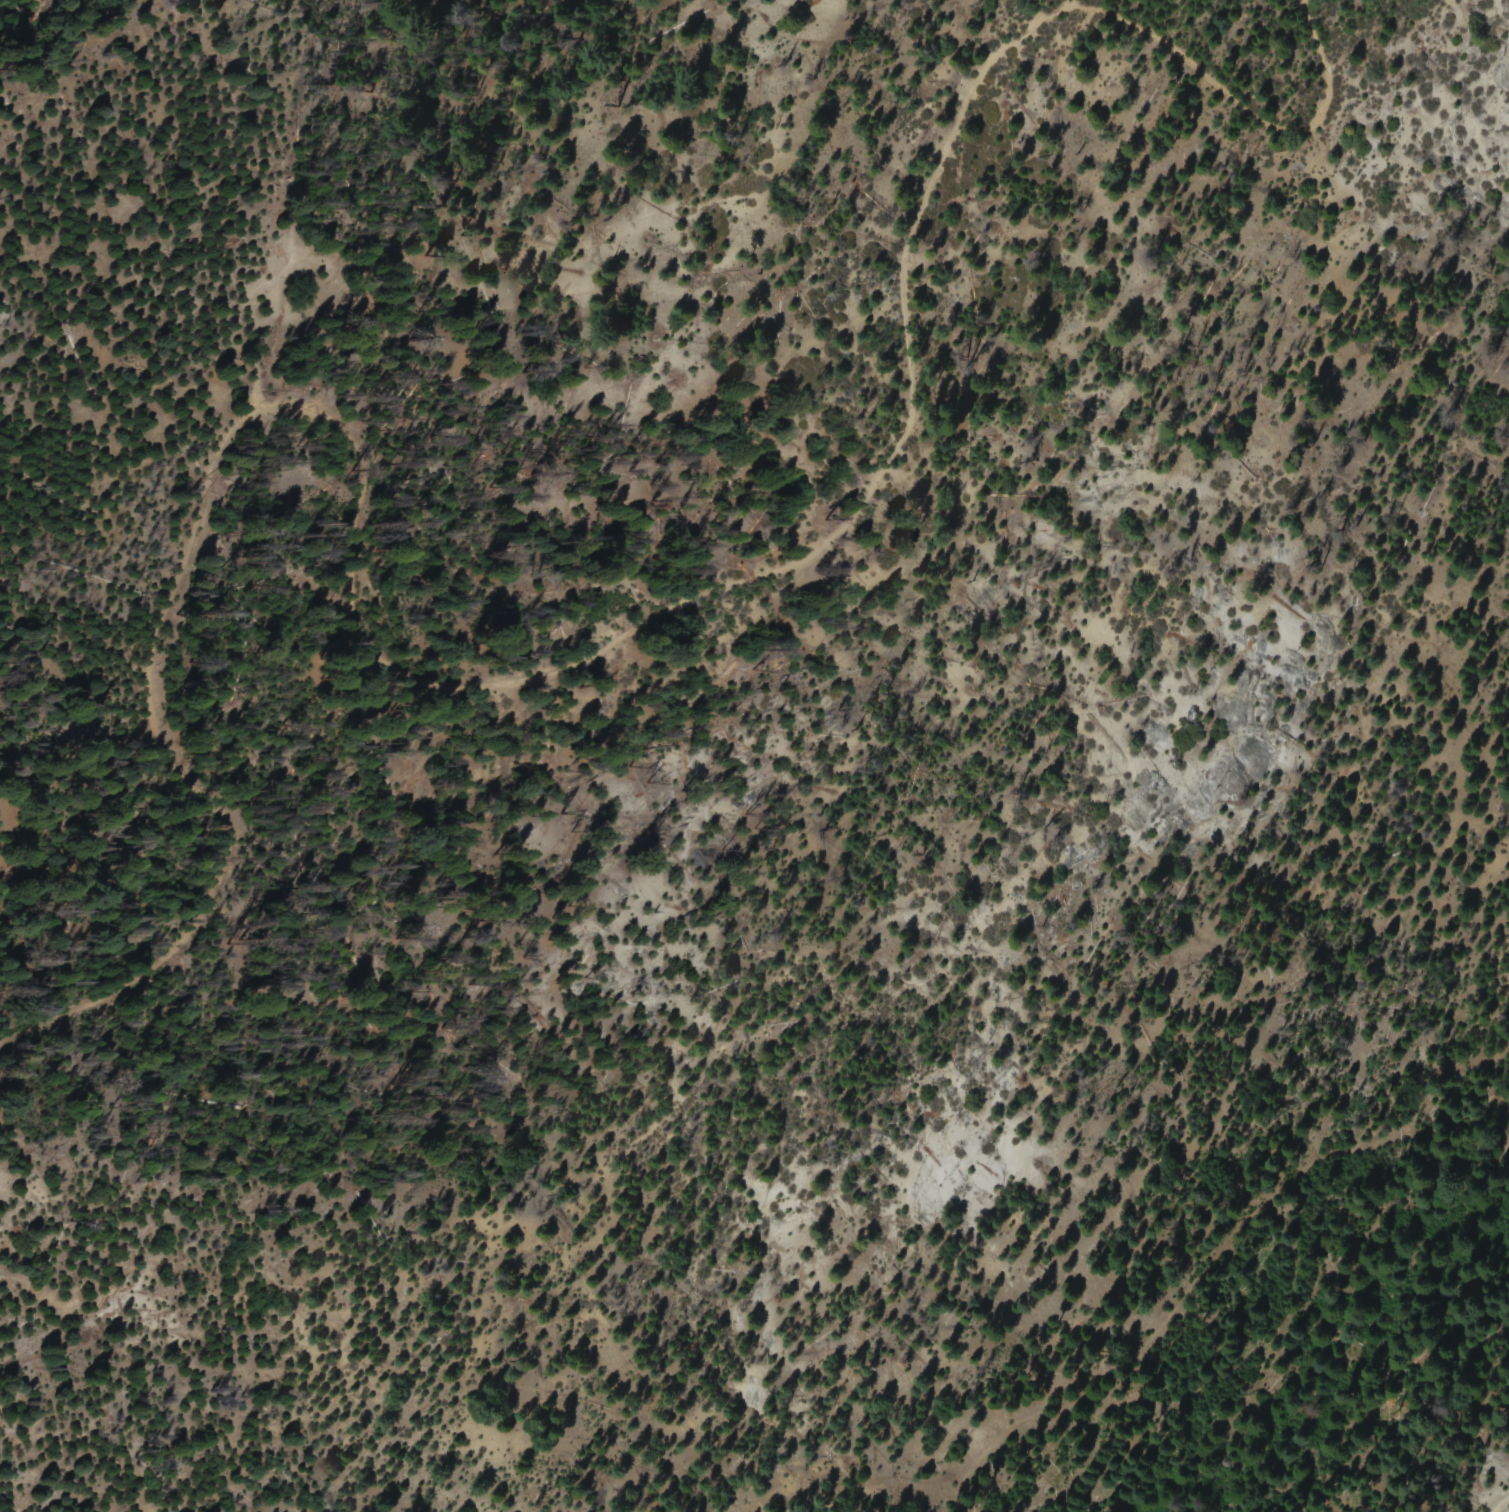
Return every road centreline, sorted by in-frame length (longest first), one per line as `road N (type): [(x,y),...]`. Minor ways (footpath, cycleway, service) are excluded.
road 1 (track): [(1303,0),(1325,87),(1313,111),(1291,128),(1236,114),(1193,82),(1170,48),(1109,13),(1039,18),(1022,30),(954,126),(903,264),(903,409),(878,478),(796,554),(693,591),(569,663),(532,676),(425,683),(372,648),(352,613),(361,493),(349,431),(335,406),(317,399),(280,397),(263,406),(249,419),(232,495),(192,581),(167,697),(168,737),(217,833),(220,912),(161,959),(54,1009),(0,1064)]

